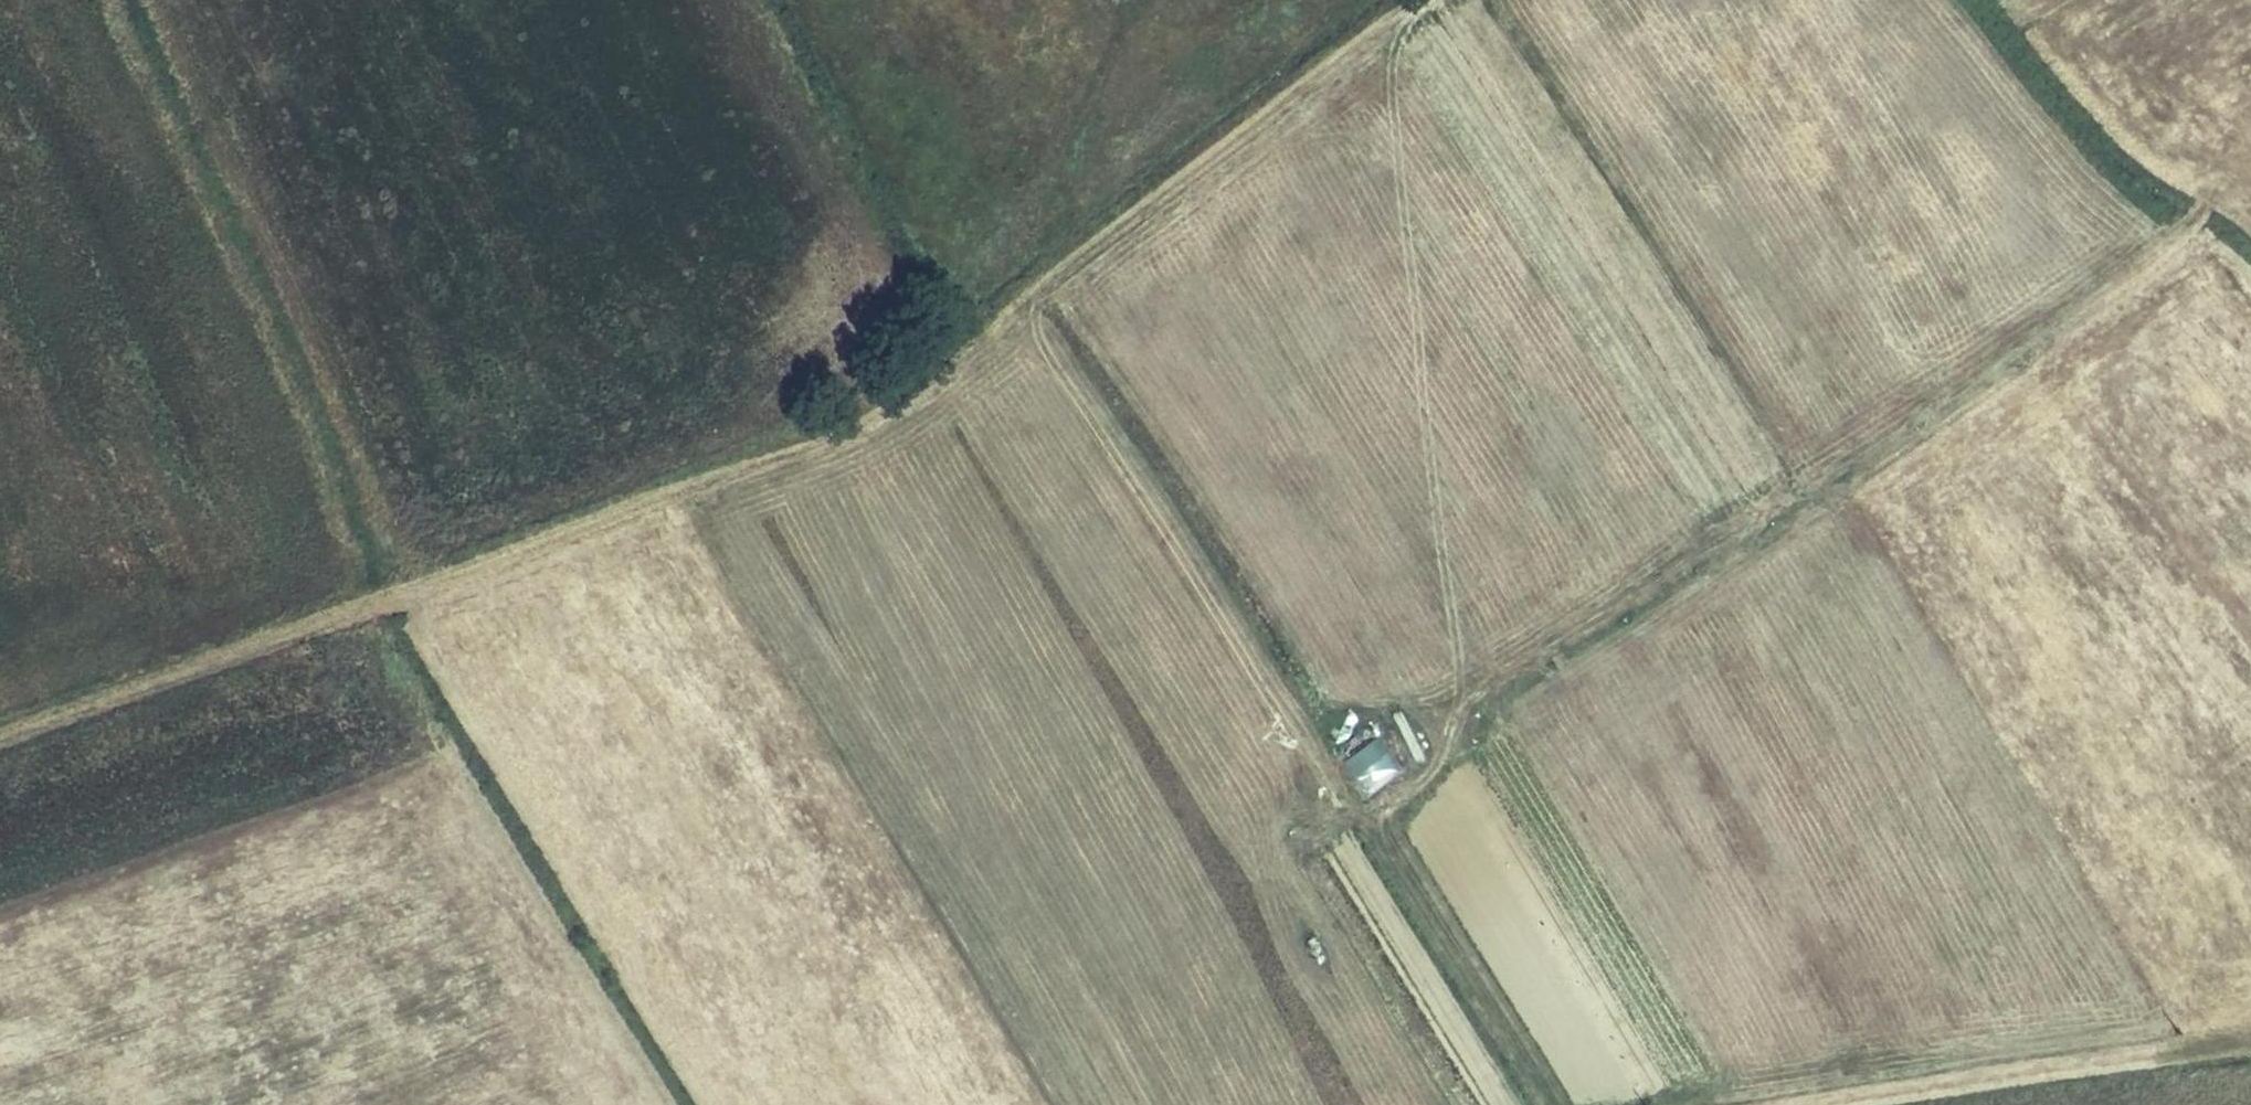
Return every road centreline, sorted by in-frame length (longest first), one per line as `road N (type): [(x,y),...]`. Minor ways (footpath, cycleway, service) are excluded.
road 1 (track): [(0,739),(804,449),(916,392),(1004,315),(1415,0)]
road 2 (track): [(1835,1104),(2250,1039)]

